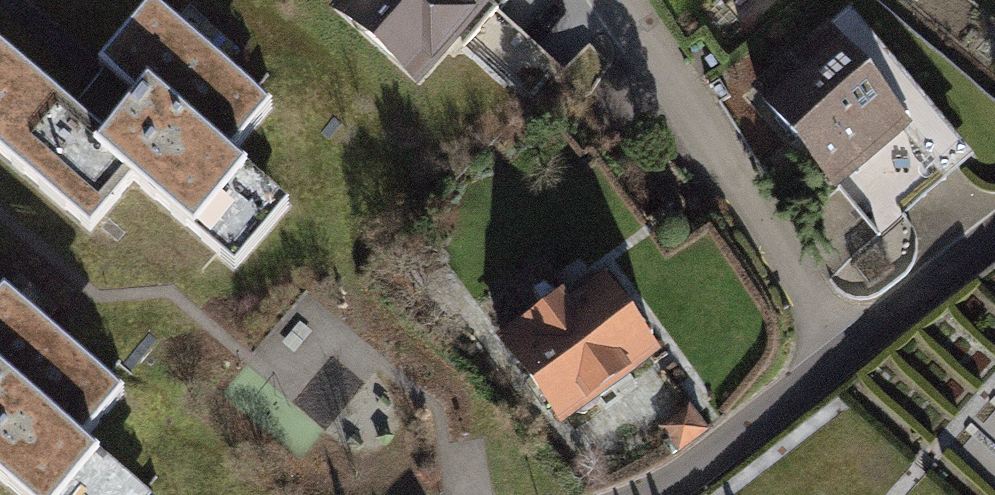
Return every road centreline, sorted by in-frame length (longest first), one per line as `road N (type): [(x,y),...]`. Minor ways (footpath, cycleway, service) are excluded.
road 1 (residential): [(608,0),(856,343)]
road 2 (residential): [(856,343),(690,476),(647,494)]
road 3 (residential): [(994,233),(856,343)]

